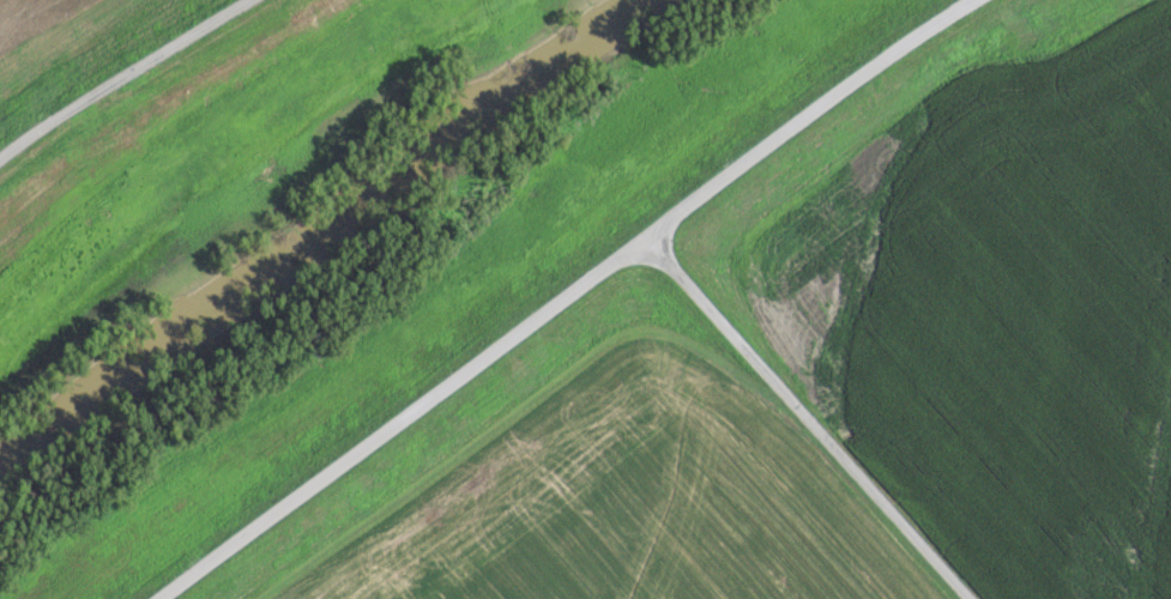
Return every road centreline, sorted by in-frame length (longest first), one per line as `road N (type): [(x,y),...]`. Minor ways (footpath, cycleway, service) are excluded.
road 1 (residential): [(966,0),(151,598)]
road 2 (residential): [(641,234),(966,598)]
road 3 (residential): [(245,0),(0,157)]

